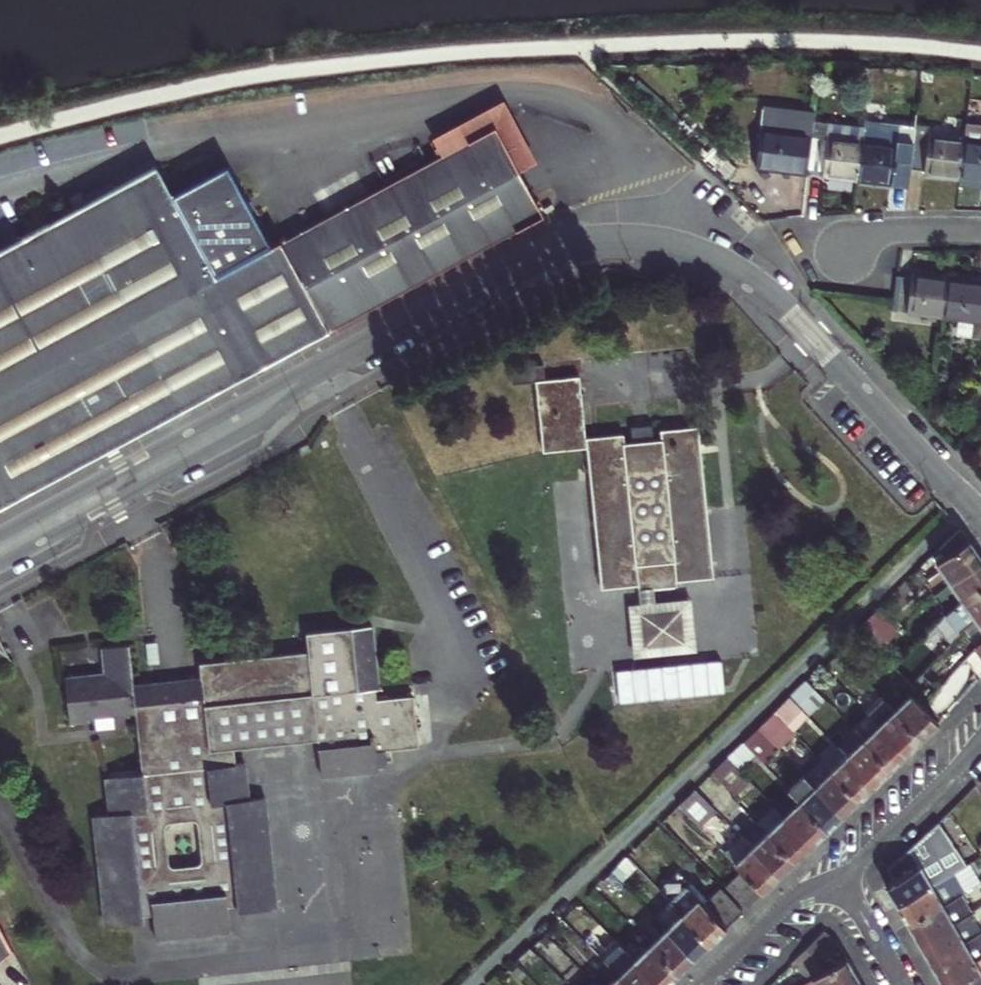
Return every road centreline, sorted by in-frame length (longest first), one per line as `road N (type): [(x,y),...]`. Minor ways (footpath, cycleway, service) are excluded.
road 1 (residential): [(980,517),(786,308),(723,263),(666,242),(600,239),(546,251),(314,372)]
road 2 (residential): [(0,562),(259,423),(314,372)]
road 3 (residential): [(314,372),(0,532)]
road 4 (residential): [(980,741),(840,876)]
road 5 (residential): [(840,876),(791,900),(702,984)]
road 6 (residential): [(845,247),(894,231),(980,230)]
road 7 (residential): [(840,876),(903,984)]

